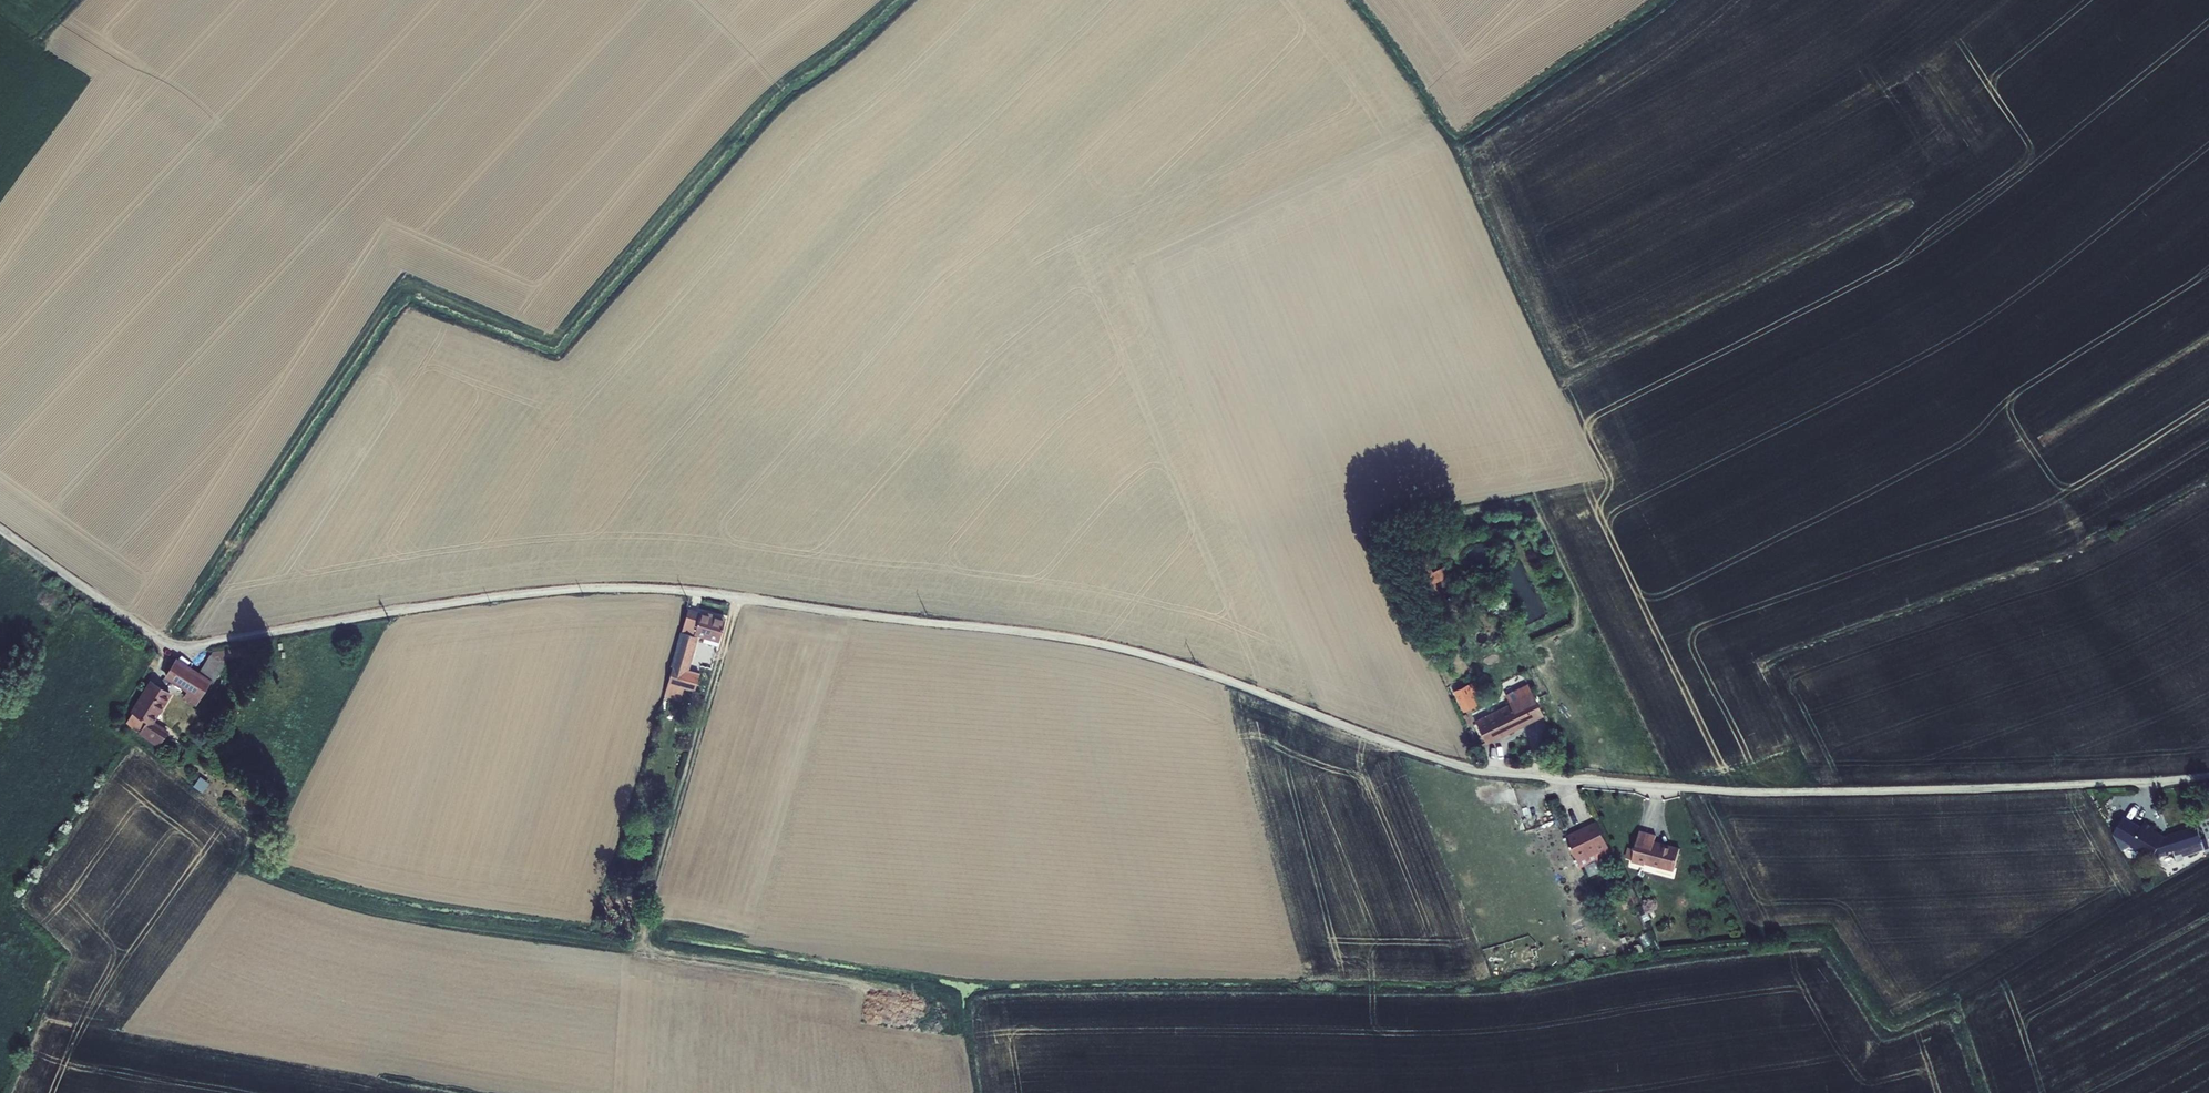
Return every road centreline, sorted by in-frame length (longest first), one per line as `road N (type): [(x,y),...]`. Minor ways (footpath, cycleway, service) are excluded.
road 1 (unclassified): [(2208,776),(1785,792),(1492,771),(1122,648),(665,589),(507,595),(179,645),(0,529)]

